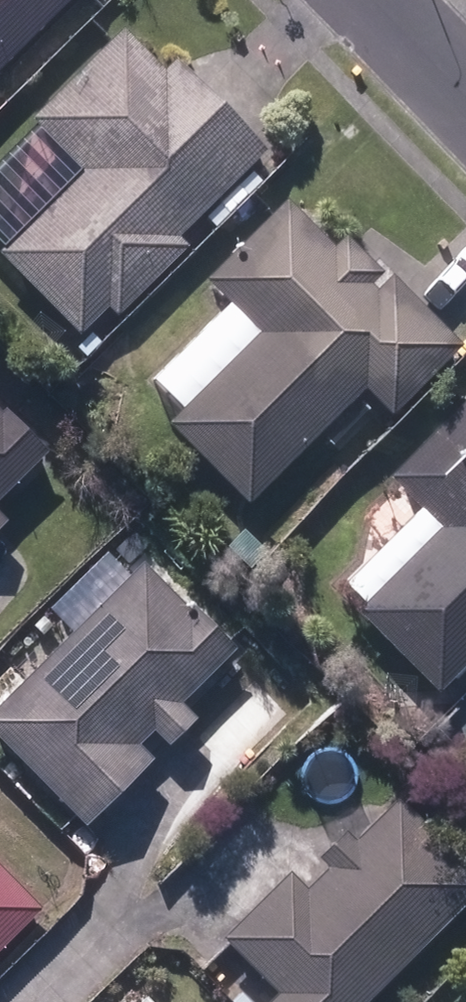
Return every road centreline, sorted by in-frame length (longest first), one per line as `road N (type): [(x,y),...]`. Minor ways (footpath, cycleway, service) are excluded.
road 1 (residential): [(465,92),(377,0)]

